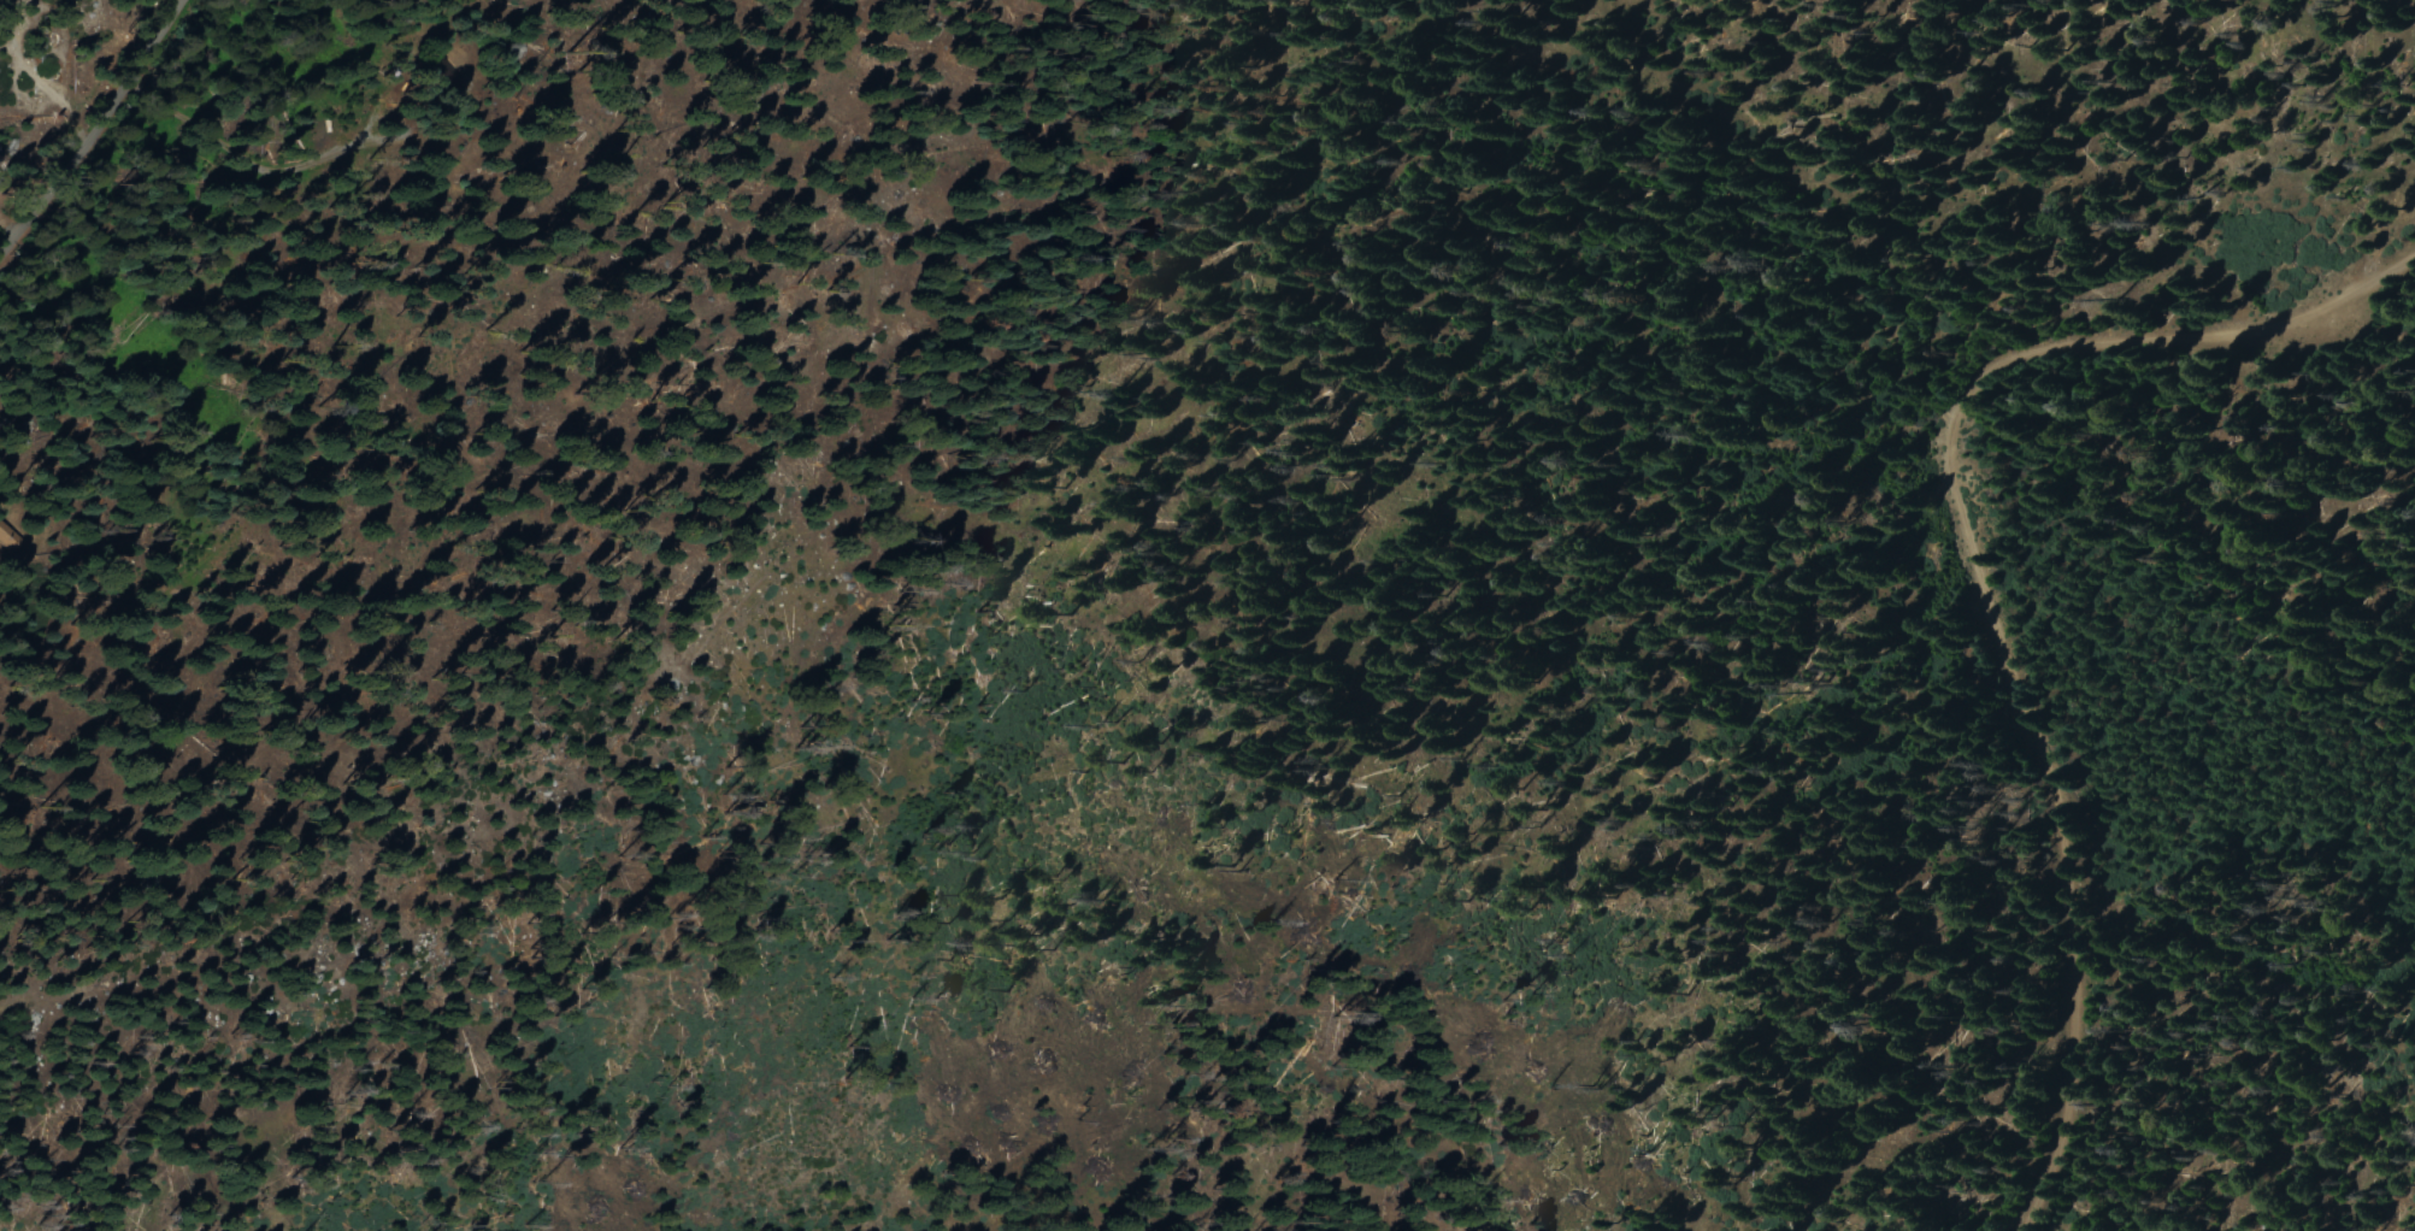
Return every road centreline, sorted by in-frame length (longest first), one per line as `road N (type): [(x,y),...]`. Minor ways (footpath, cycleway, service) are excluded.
road 1 (track): [(2028,1230),(2050,1173),(2078,1044),(2077,962),(2066,899),(2033,853),(1987,603),(1948,482)]
road 2 (track): [(1948,482),(1948,410),(1996,359),(2057,338),(2237,334),(2414,261)]
road 3 (track): [(182,0),(0,252)]

